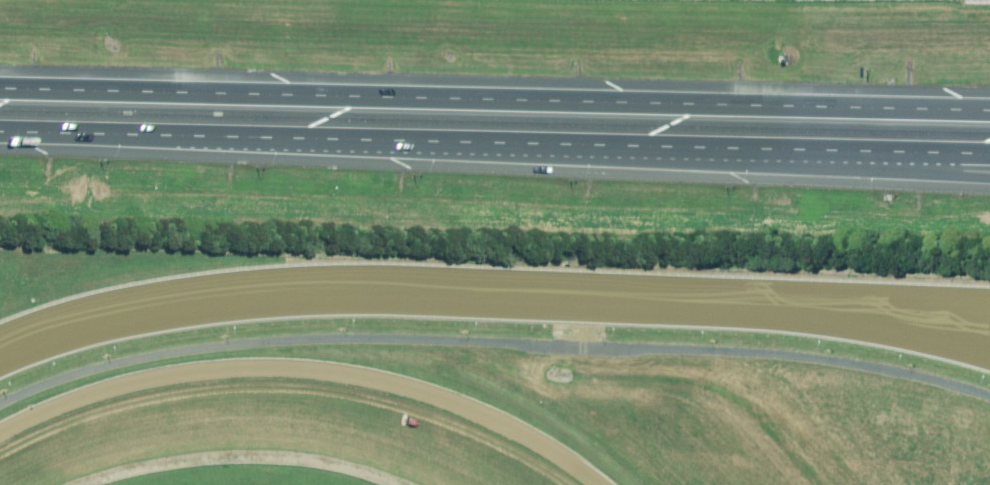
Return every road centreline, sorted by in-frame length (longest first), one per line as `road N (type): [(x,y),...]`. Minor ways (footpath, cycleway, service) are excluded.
road 1 (motorway): [(0,88),(989,112)]
road 2 (motorway): [(667,148),(0,131)]
road 3 (motorway): [(989,178),(667,148)]
road 4 (motorway): [(989,155),(667,148)]

